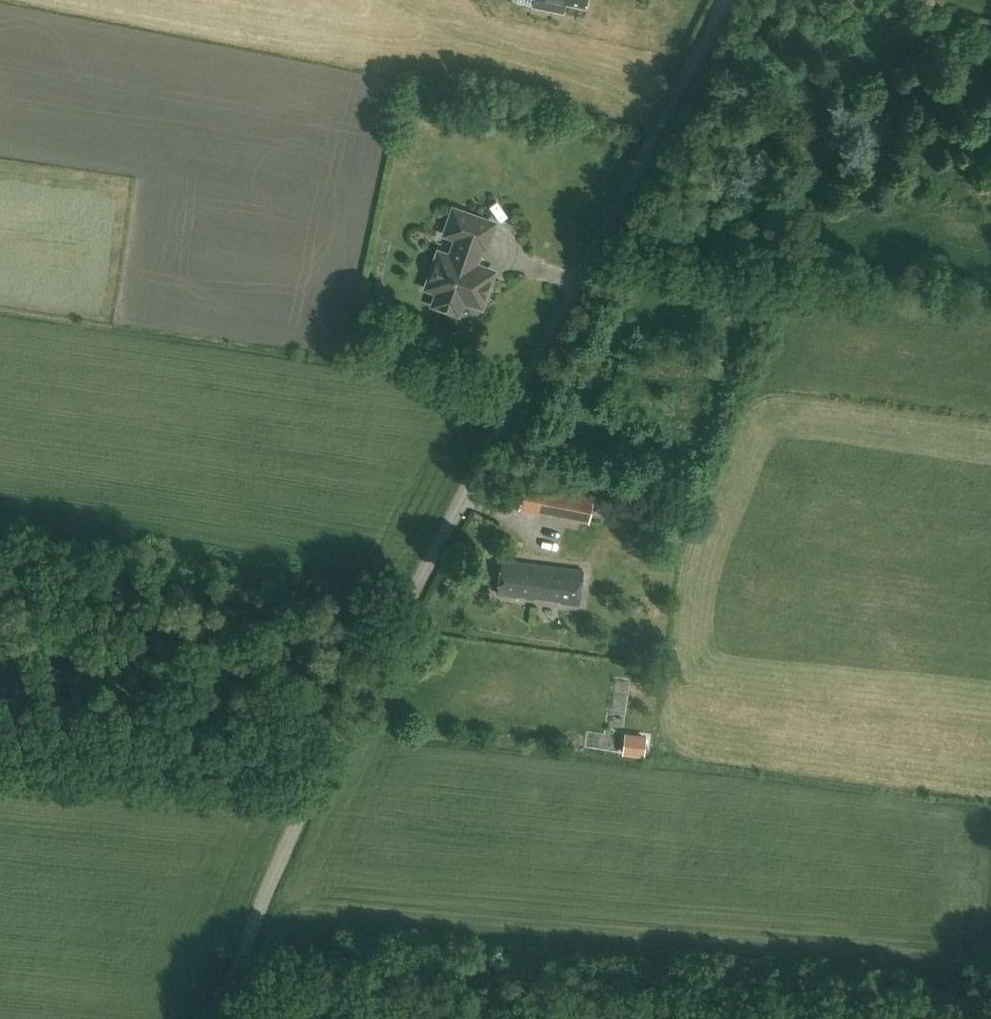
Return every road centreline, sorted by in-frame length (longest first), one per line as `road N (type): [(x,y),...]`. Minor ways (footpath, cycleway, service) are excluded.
road 1 (unclassified): [(218,1018),(269,884),(376,659),(724,0)]

